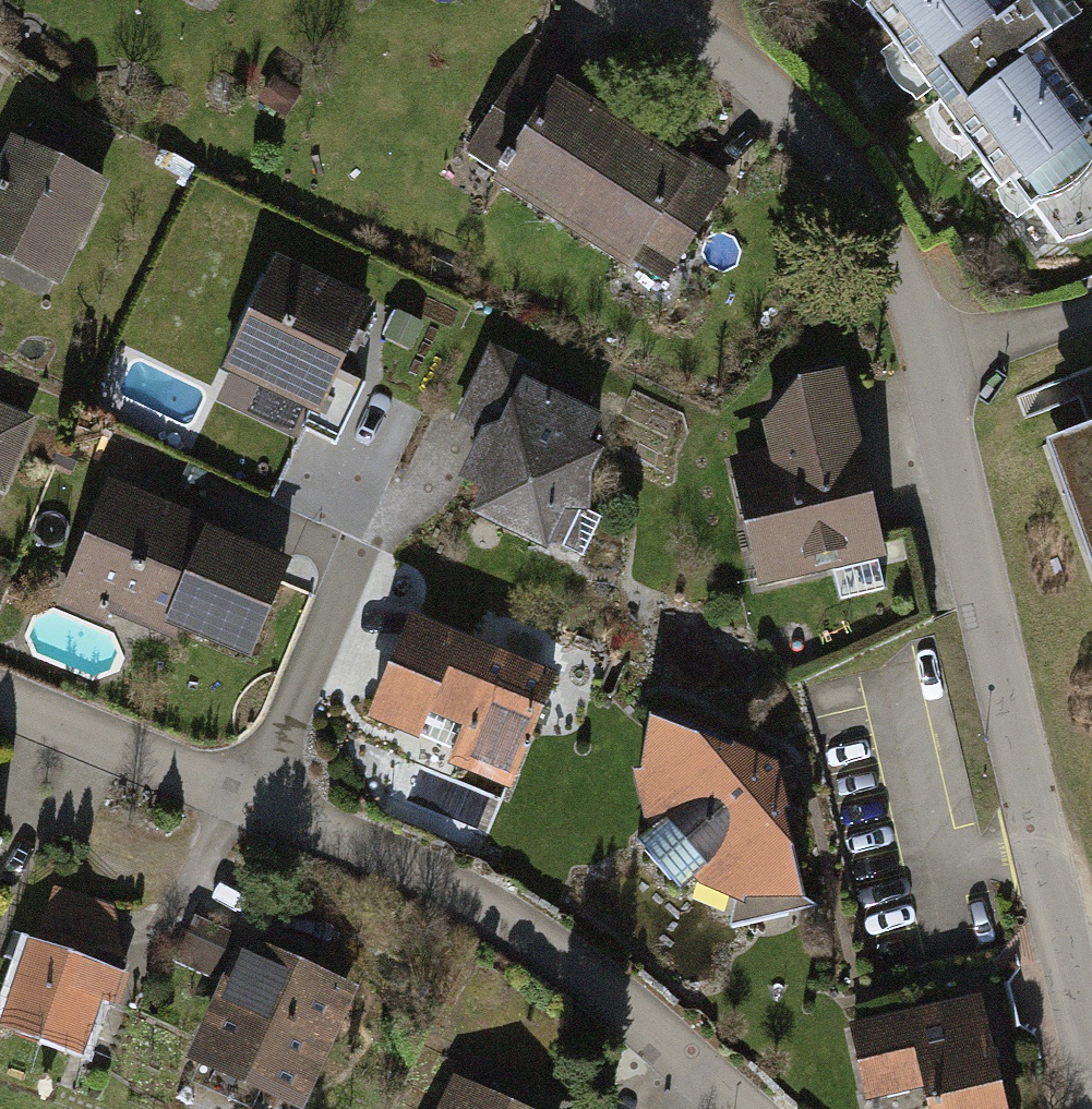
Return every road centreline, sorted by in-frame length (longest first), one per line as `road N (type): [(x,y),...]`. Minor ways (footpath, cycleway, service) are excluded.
road 1 (residential): [(1091,1044),(943,372),(909,274),(834,150),(723,59),(631,0)]
road 2 (residential): [(0,699),(424,875),(608,985),(741,1108)]

